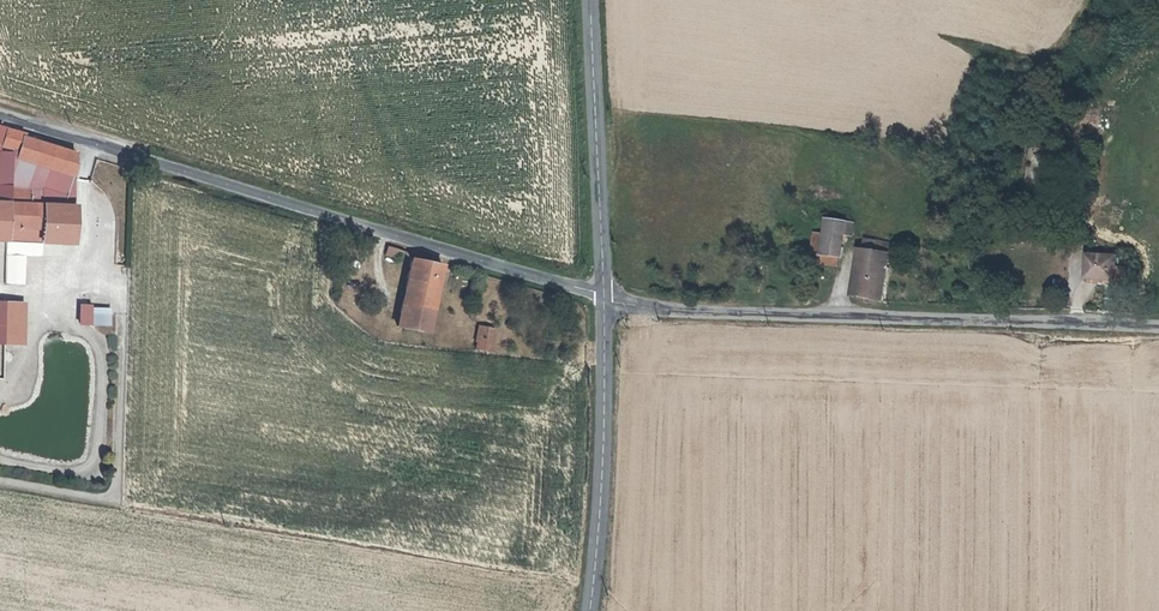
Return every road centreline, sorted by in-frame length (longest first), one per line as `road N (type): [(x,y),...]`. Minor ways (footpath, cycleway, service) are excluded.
road 1 (tertiary): [(602,298),(0,118)]
road 2 (tertiary): [(1158,330),(602,298)]
road 3 (secondary): [(589,610),(605,433),(602,298)]
road 4 (secondary): [(602,298),(590,0)]

